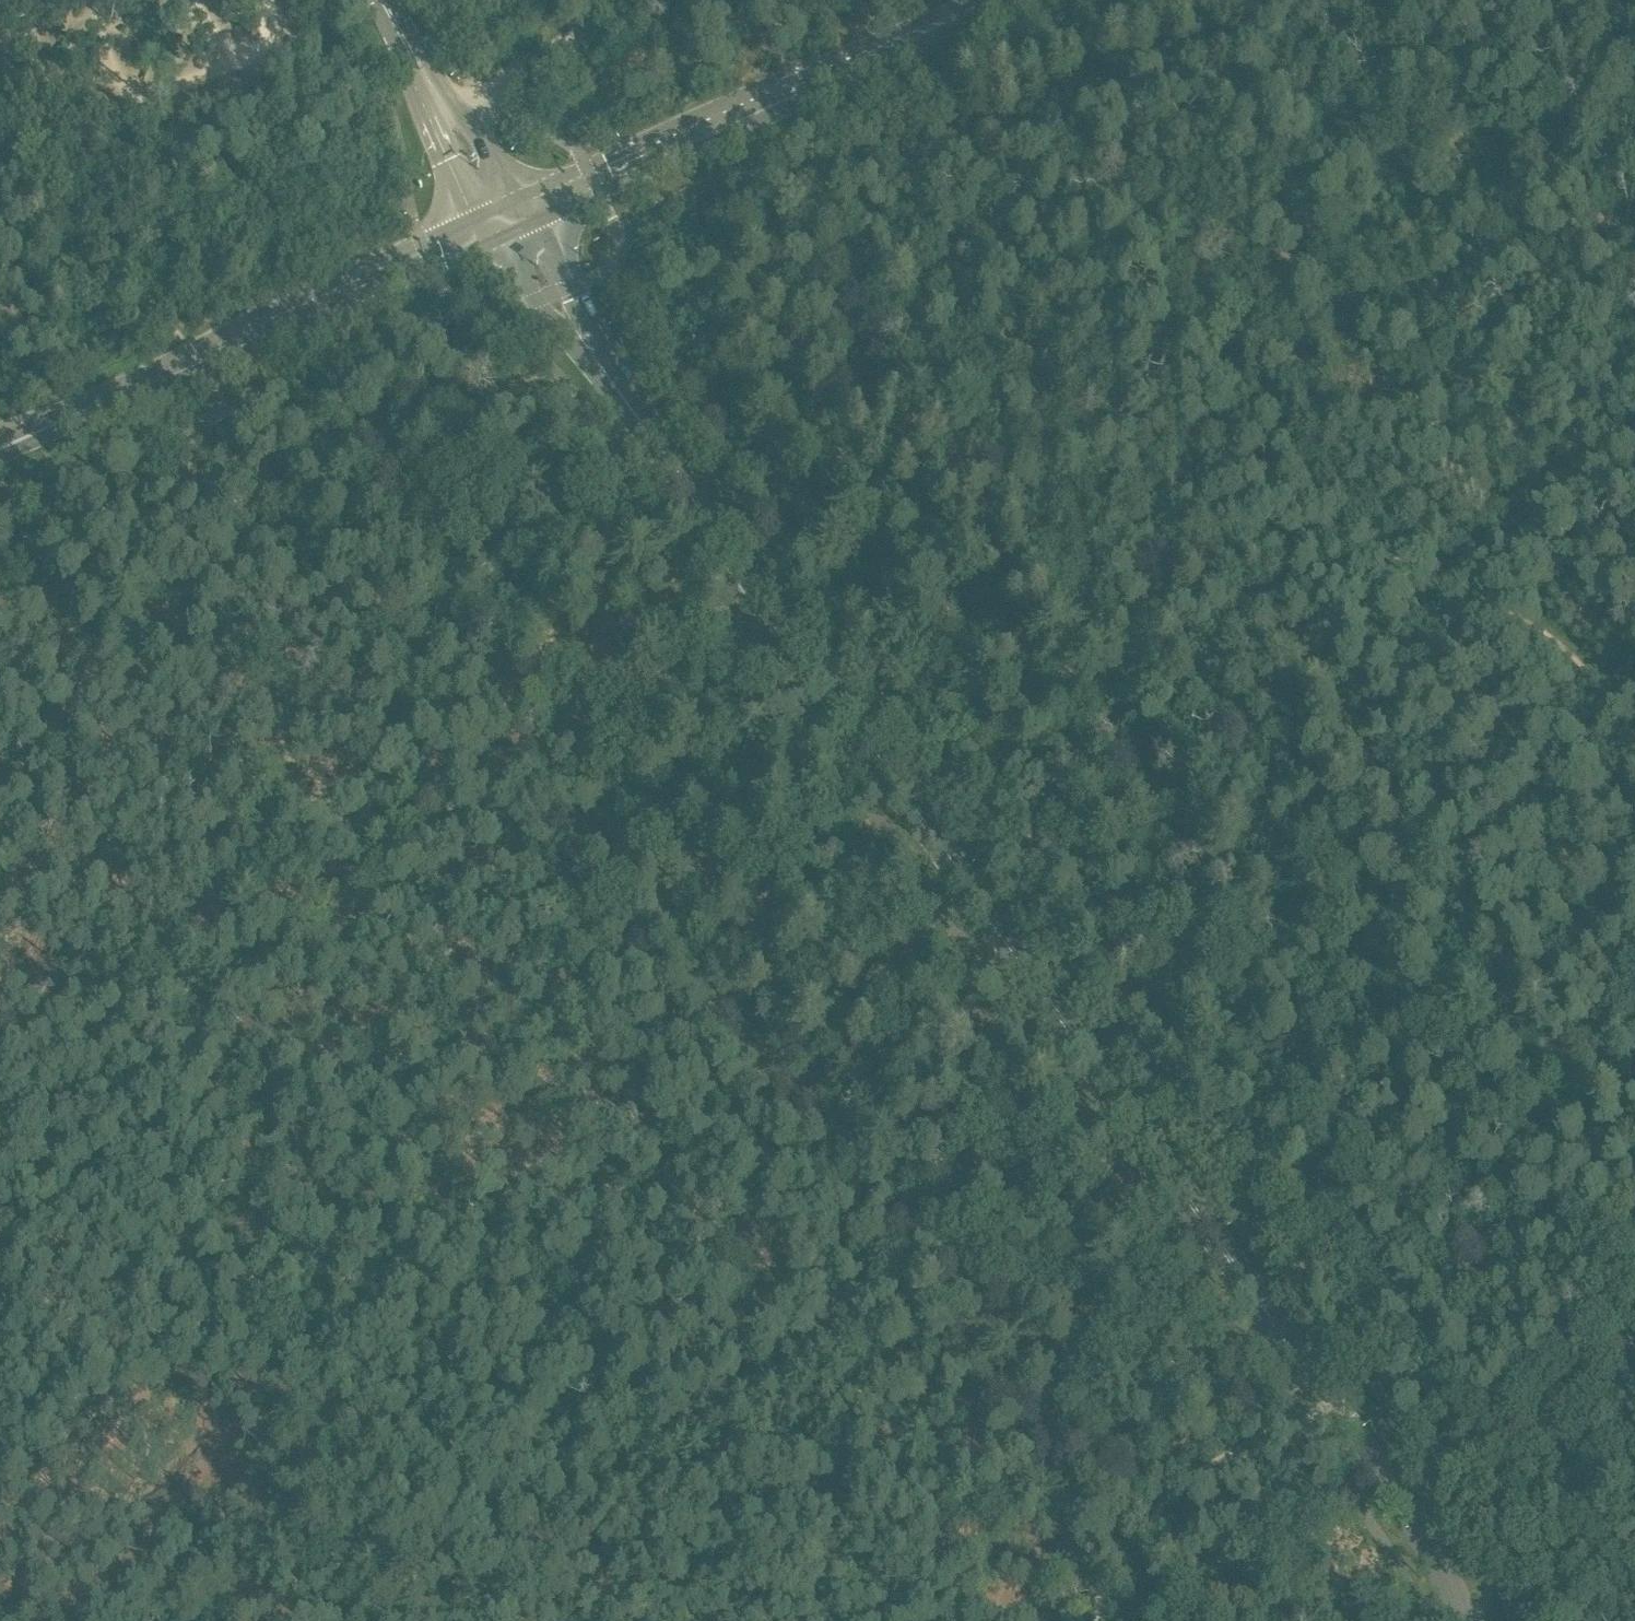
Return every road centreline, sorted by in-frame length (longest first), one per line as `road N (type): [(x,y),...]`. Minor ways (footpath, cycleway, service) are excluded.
road 1 (tertiary): [(1466,1620),(1428,1544),(1319,1377),(1260,1303),(939,824),(510,217)]
road 2 (track): [(1051,1553),(225,402)]
road 3 (track): [(904,97),(1634,1124)]
road 4 (track): [(0,1096),(80,1043),(365,918),(402,890),(429,837),(561,663),(726,592)]
road 5 (track): [(1634,359),(1550,430),(1503,494),(1403,561),(959,803),(939,824)]
road 6 (track): [(1051,1553),(1079,1507),(1373,1352),(1634,1180)]
road 7 (primary): [(0,449),(510,217)]
road 8 (primary): [(977,0),(510,217)]
road 9 (tertiary): [(388,0),(510,217)]

